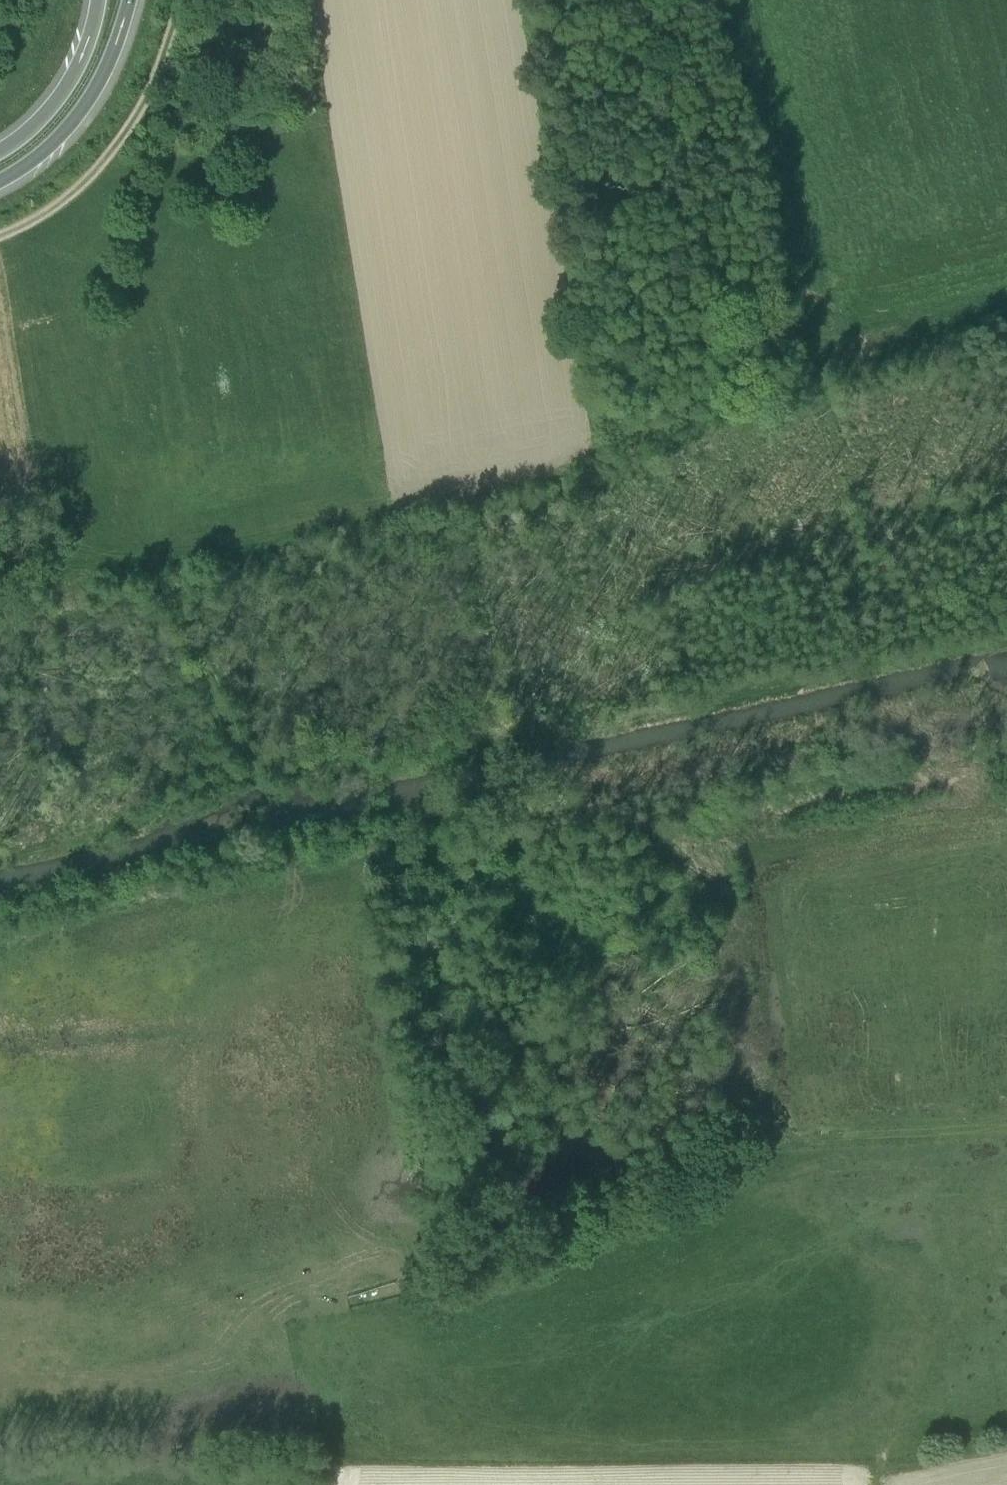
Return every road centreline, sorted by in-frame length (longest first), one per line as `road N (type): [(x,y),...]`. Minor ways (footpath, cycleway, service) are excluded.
road 1 (track): [(0,236),(51,212),(131,133),(181,0)]
road 2 (motorway): [(0,181),(28,166),(86,106),(130,0)]
road 3 (motorway): [(99,0),(67,89),(0,152)]

